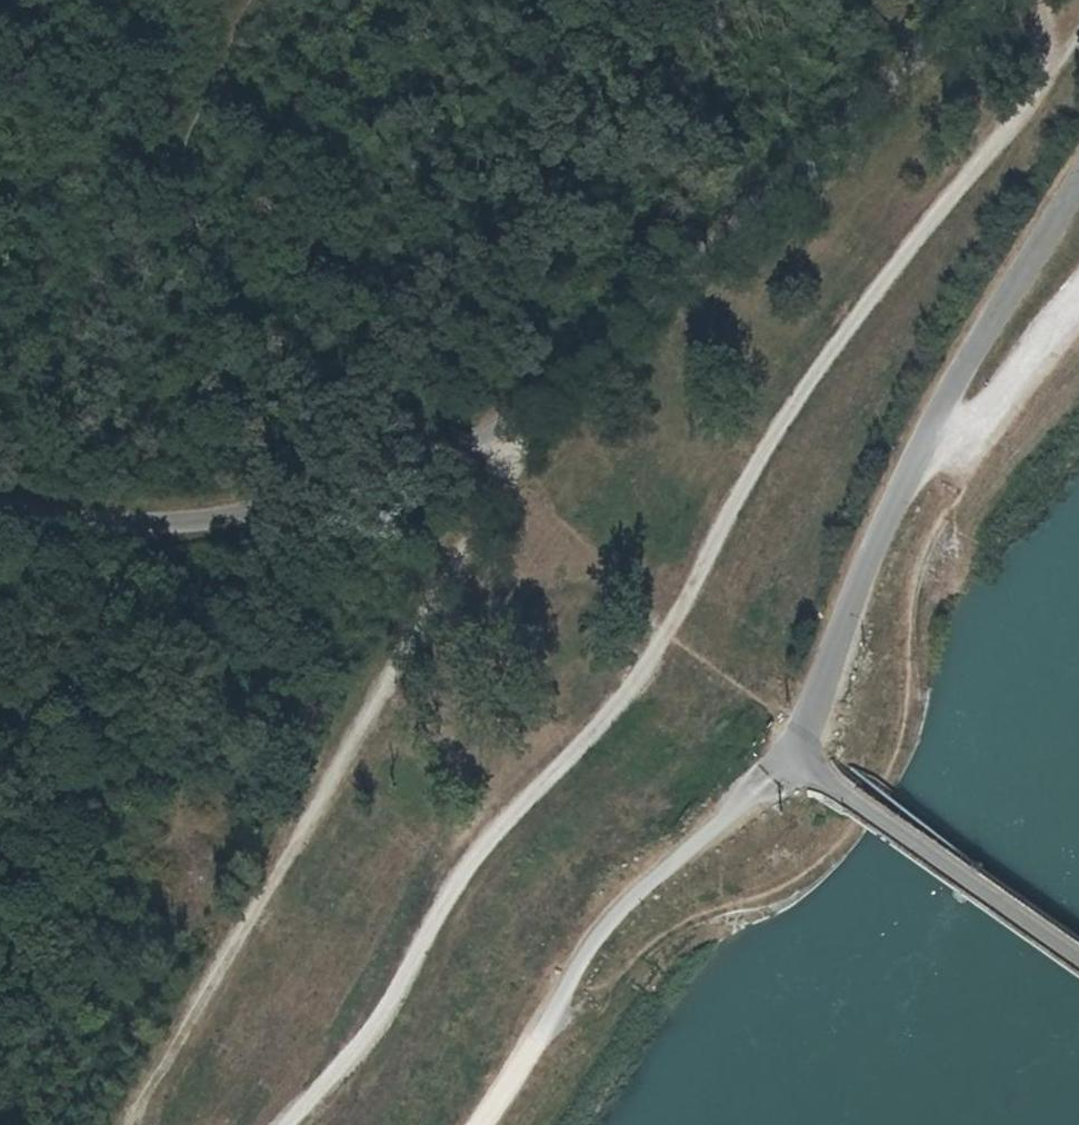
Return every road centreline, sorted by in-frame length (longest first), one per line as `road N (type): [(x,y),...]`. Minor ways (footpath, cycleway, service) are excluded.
road 1 (track): [(282,1124),(387,1010),(458,875),(623,697),(733,499),(840,334),(1051,65),(1042,0)]
road 2 (unclassified): [(977,0),(538,416),(261,513),(134,526),(0,510)]
road 3 (track): [(538,416),(133,1124)]
road 4 (unclassified): [(820,688),(916,460),(1078,187)]
road 5 (unclassified): [(820,688),(791,756),(1078,957)]
road 6 (track): [(916,460),(973,424),(1078,293)]

